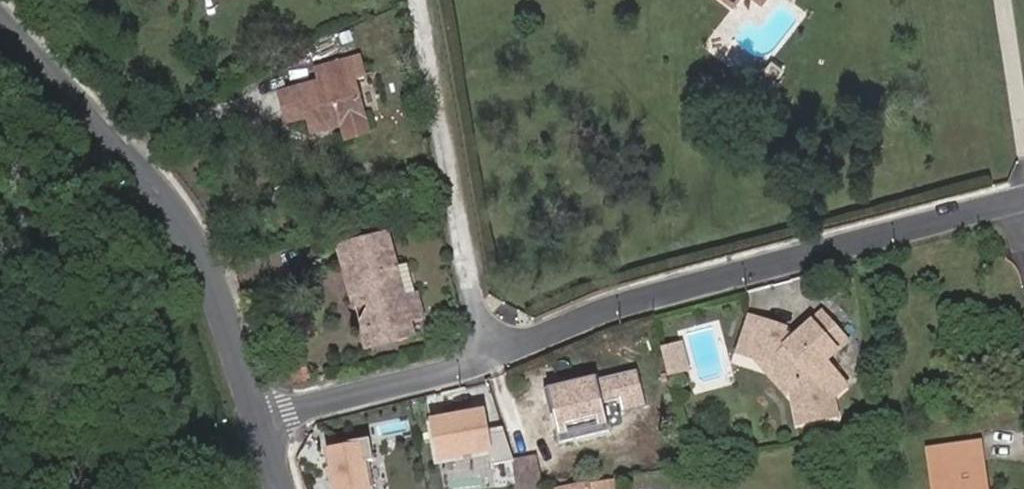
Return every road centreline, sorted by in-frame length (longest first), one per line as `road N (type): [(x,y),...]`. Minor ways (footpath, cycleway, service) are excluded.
road 1 (residential): [(258,419),(452,371),(611,308),(1023,198)]
road 2 (tertiary): [(0,25),(167,201),(215,286),(258,419)]

